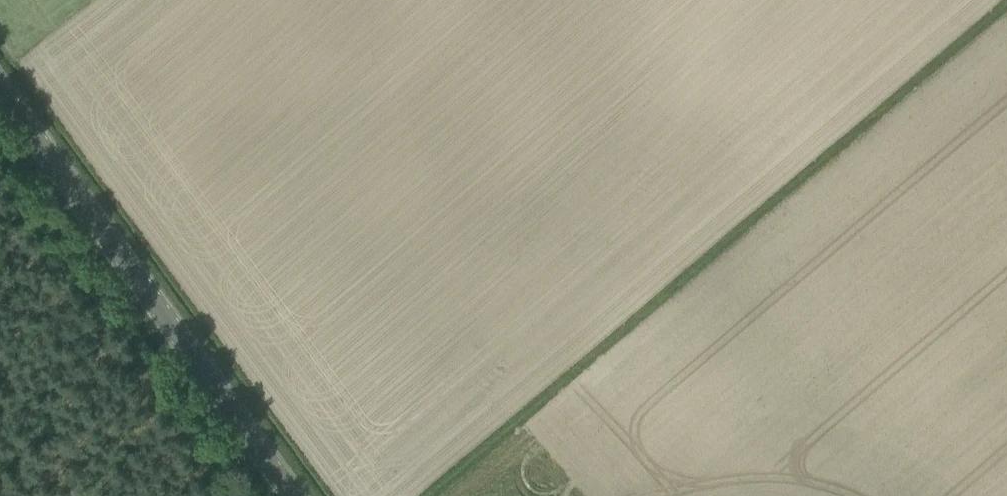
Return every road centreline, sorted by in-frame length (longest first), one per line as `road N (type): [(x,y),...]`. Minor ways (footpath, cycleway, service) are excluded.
road 1 (secondary): [(296,495),(0,91)]

